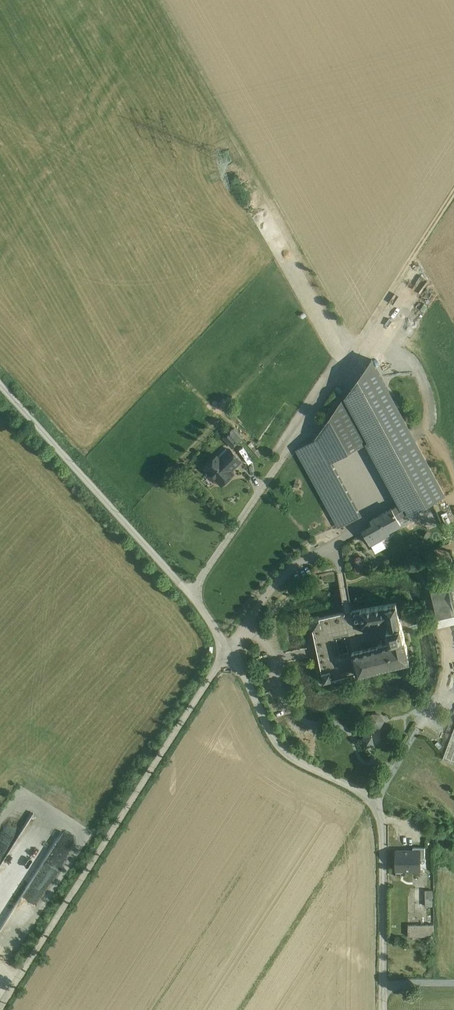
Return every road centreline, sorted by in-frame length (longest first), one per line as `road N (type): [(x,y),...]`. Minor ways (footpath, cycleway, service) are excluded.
road 1 (unclassified): [(384,1009),(381,818),(354,788),(281,747),(230,647)]
road 2 (unclassified): [(230,647),(0,1007)]
road 3 (unclassified): [(191,594),(0,380)]
road 4 (unclassified): [(191,594),(346,362)]
road 5 (track): [(346,362),(453,192)]

